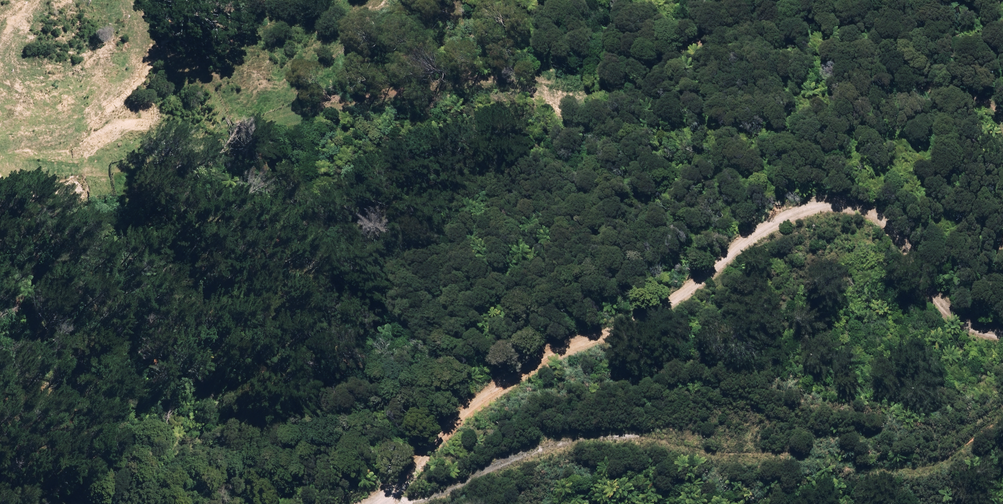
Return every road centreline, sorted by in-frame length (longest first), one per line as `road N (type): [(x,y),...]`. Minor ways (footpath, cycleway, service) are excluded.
road 1 (track): [(1002,332),(949,315),(905,240),(873,210),(846,200),(807,206),(695,281),(475,398),(378,503)]
road 2 (track): [(389,503),(439,497),(555,445),(637,439)]

